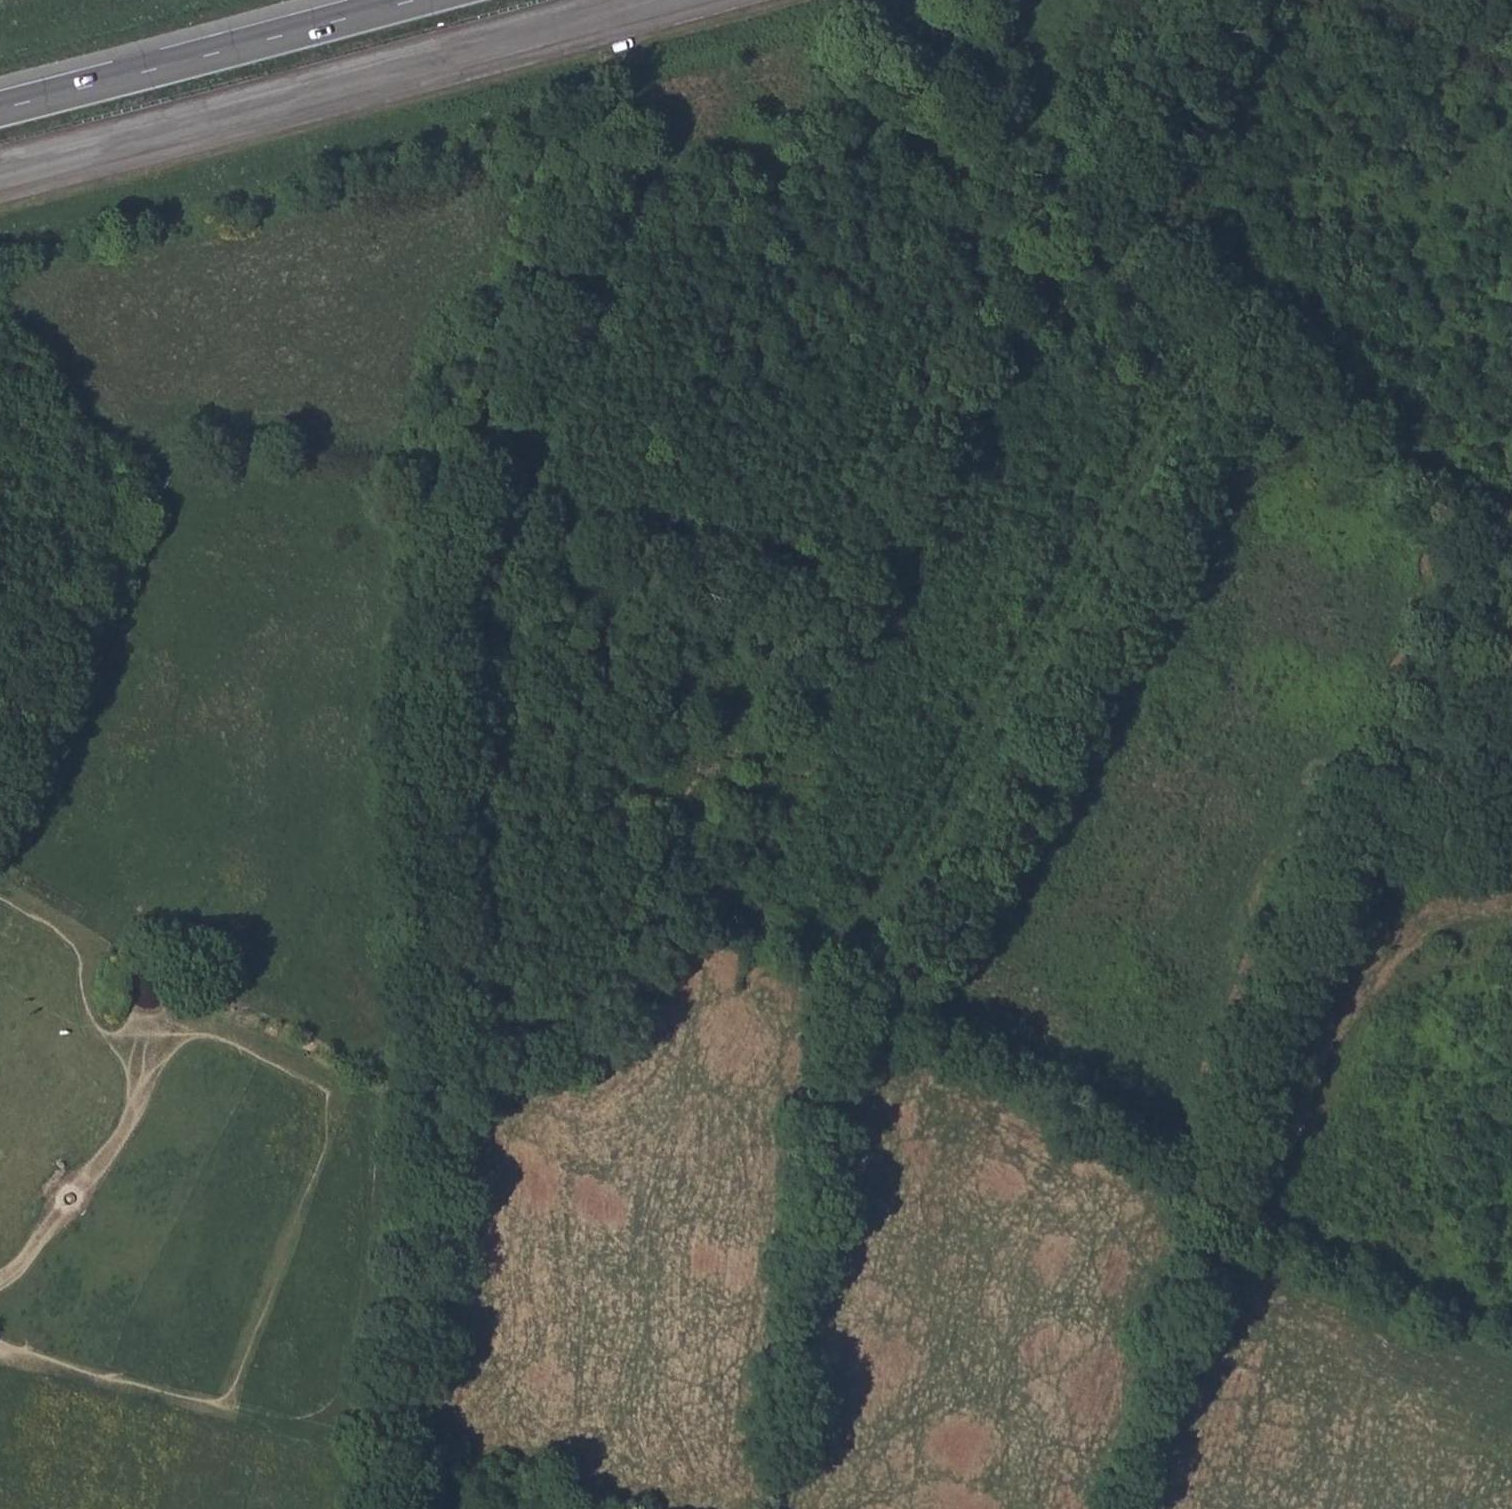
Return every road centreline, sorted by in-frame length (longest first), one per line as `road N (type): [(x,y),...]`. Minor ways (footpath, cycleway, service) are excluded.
road 1 (trunk): [(0,167),(636,0)]
road 2 (trunk): [(412,0),(0,108)]

